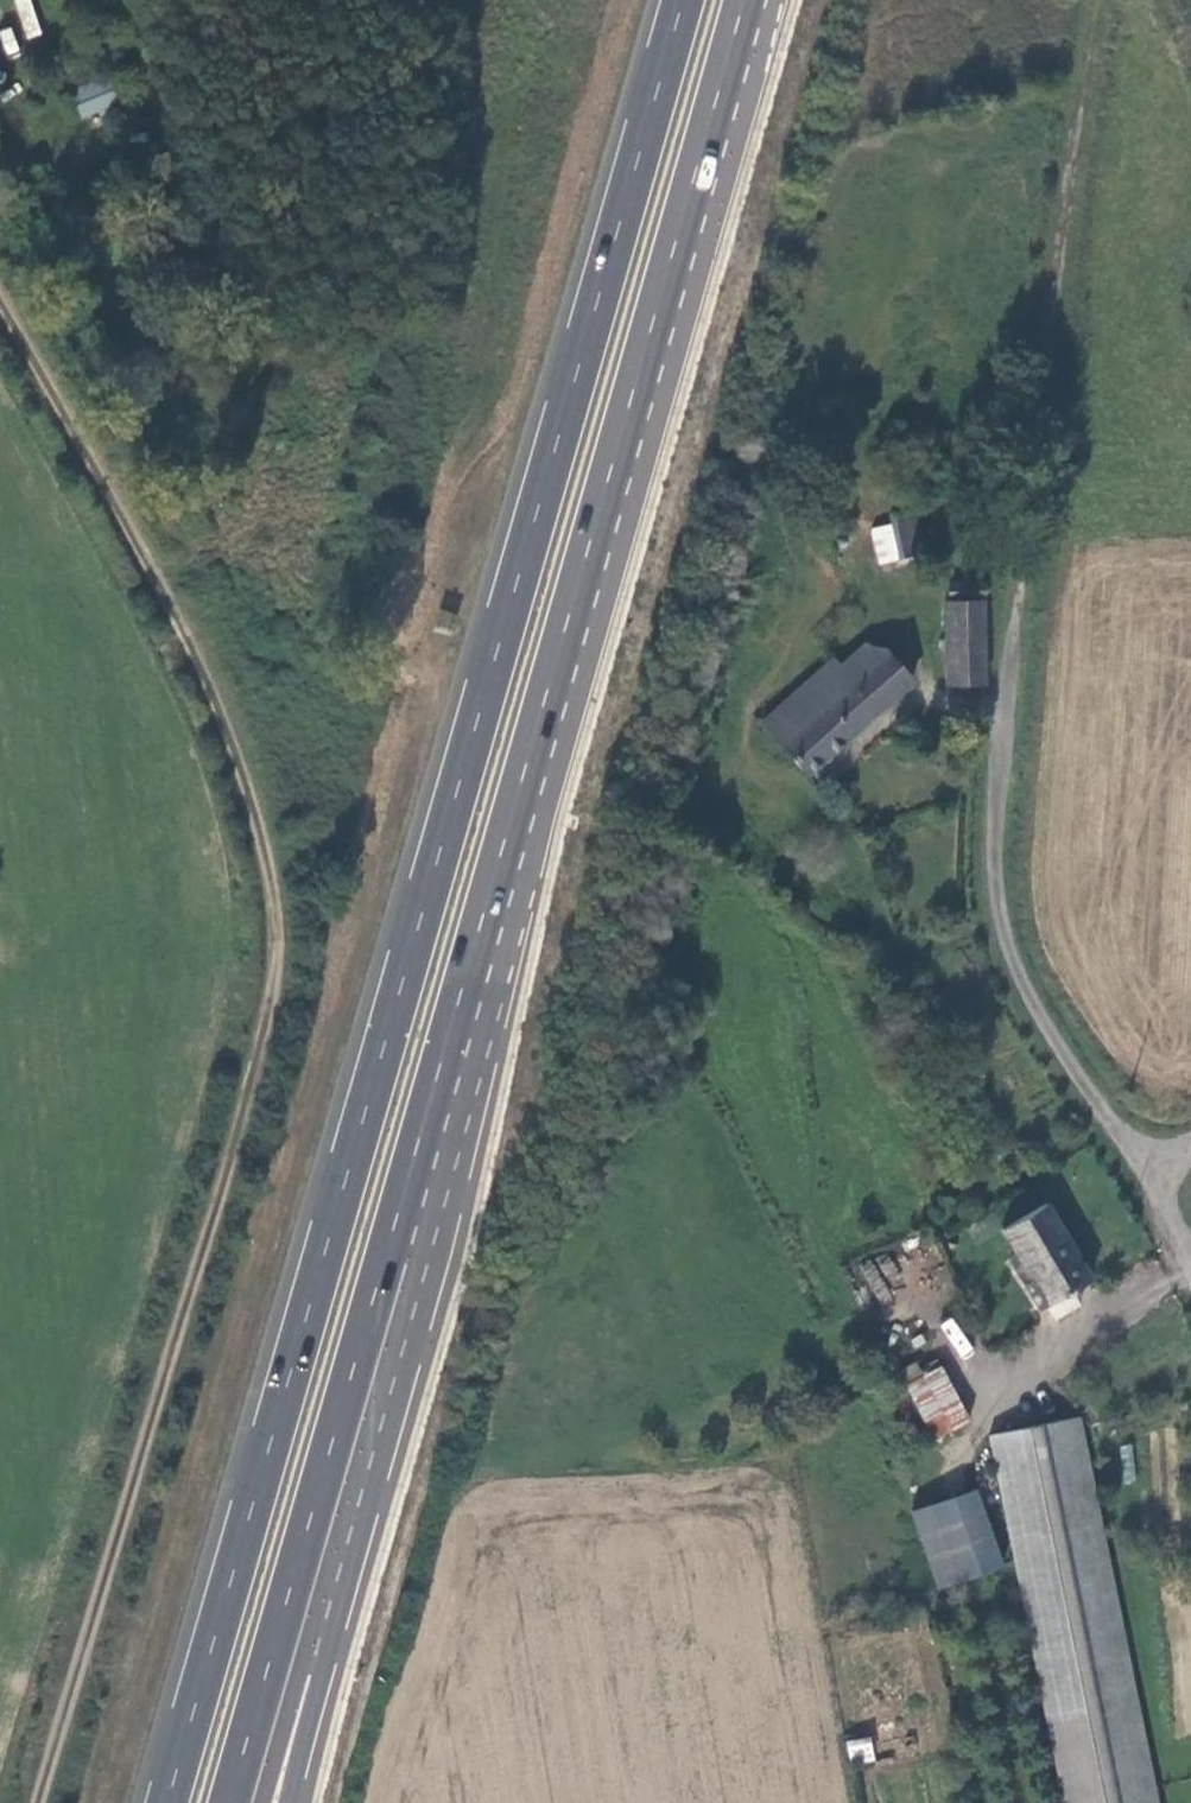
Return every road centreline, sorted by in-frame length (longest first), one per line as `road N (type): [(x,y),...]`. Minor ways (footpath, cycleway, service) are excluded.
road 1 (trunk): [(682,0),(166,1802)]
road 2 (trunk): [(228,1802),(743,0)]
road 3 (track): [(0,300),(195,650),(264,836),(276,983),(41,1802)]
road 4 (track): [(1099,0),(1048,332),(1008,707)]

